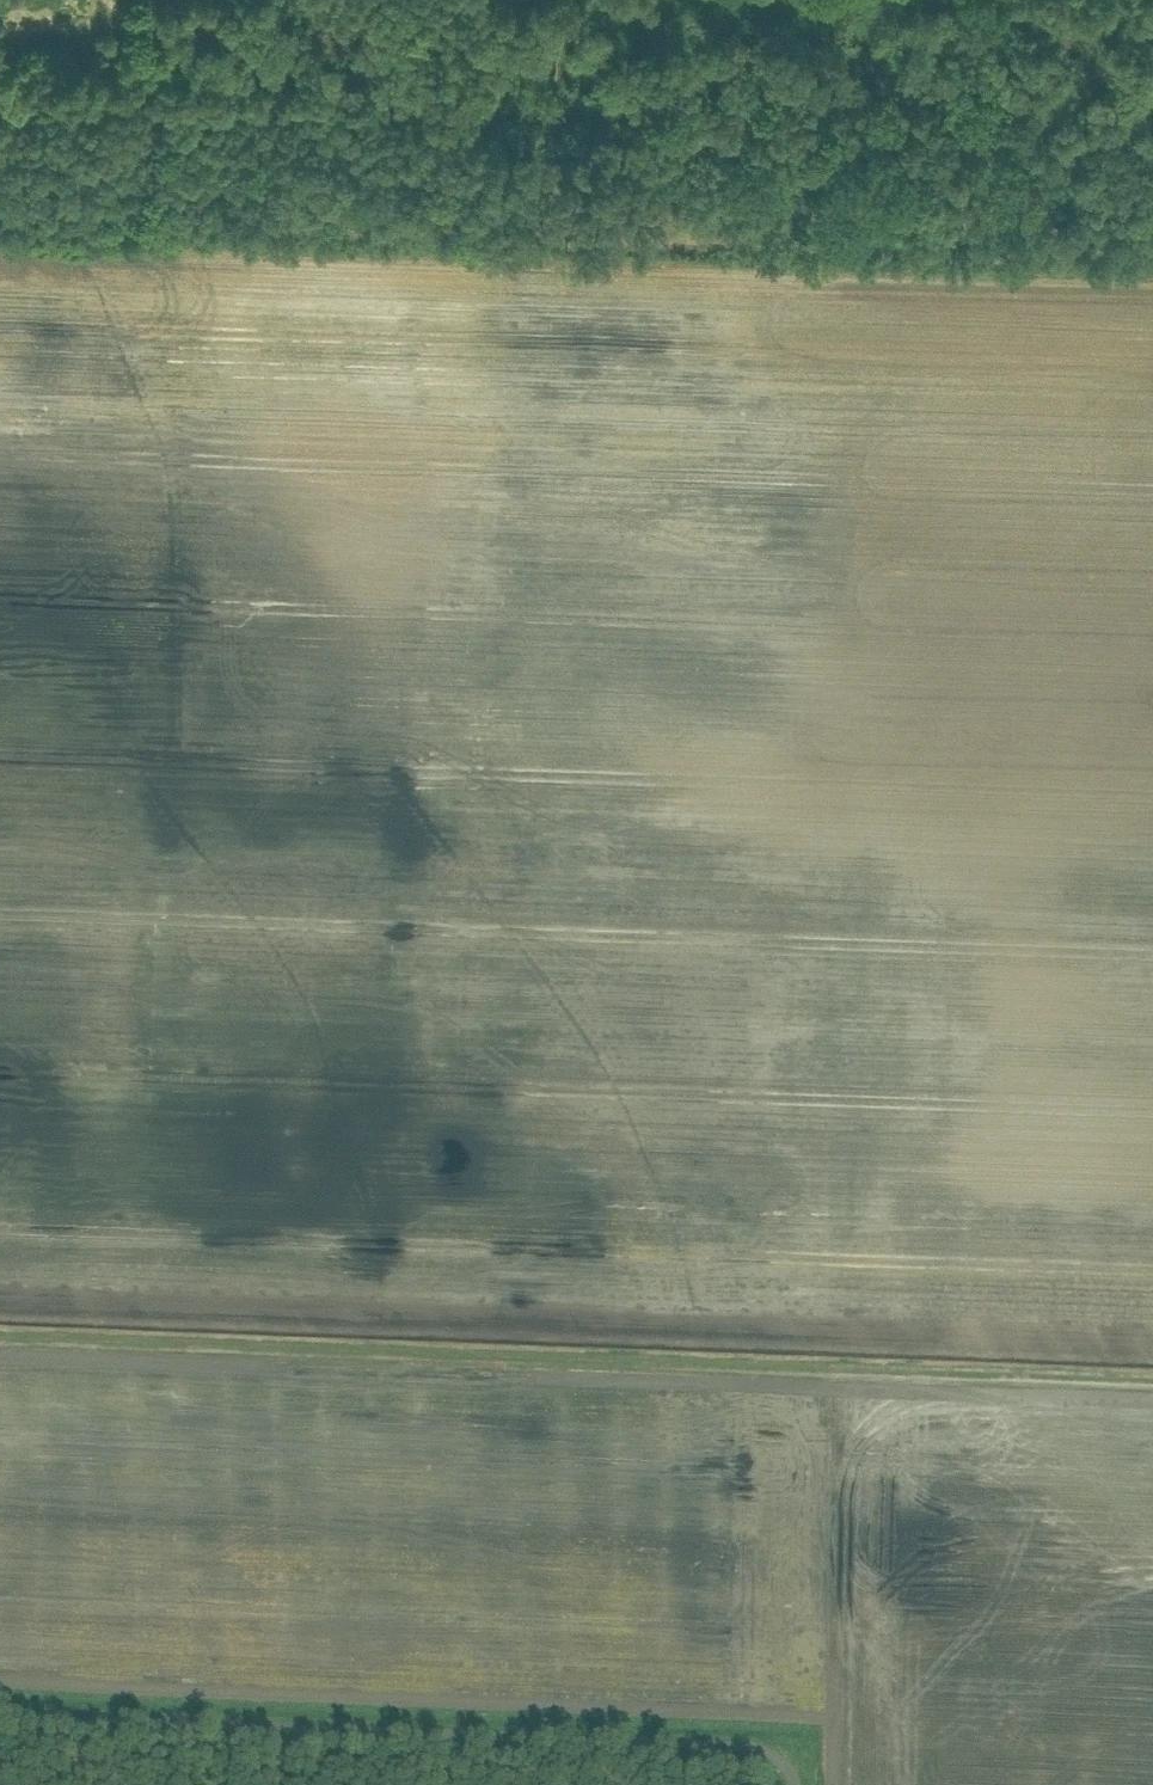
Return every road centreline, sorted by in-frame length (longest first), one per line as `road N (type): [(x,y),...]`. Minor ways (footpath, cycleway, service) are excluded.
road 1 (track): [(1152,1379),(0,1338)]

